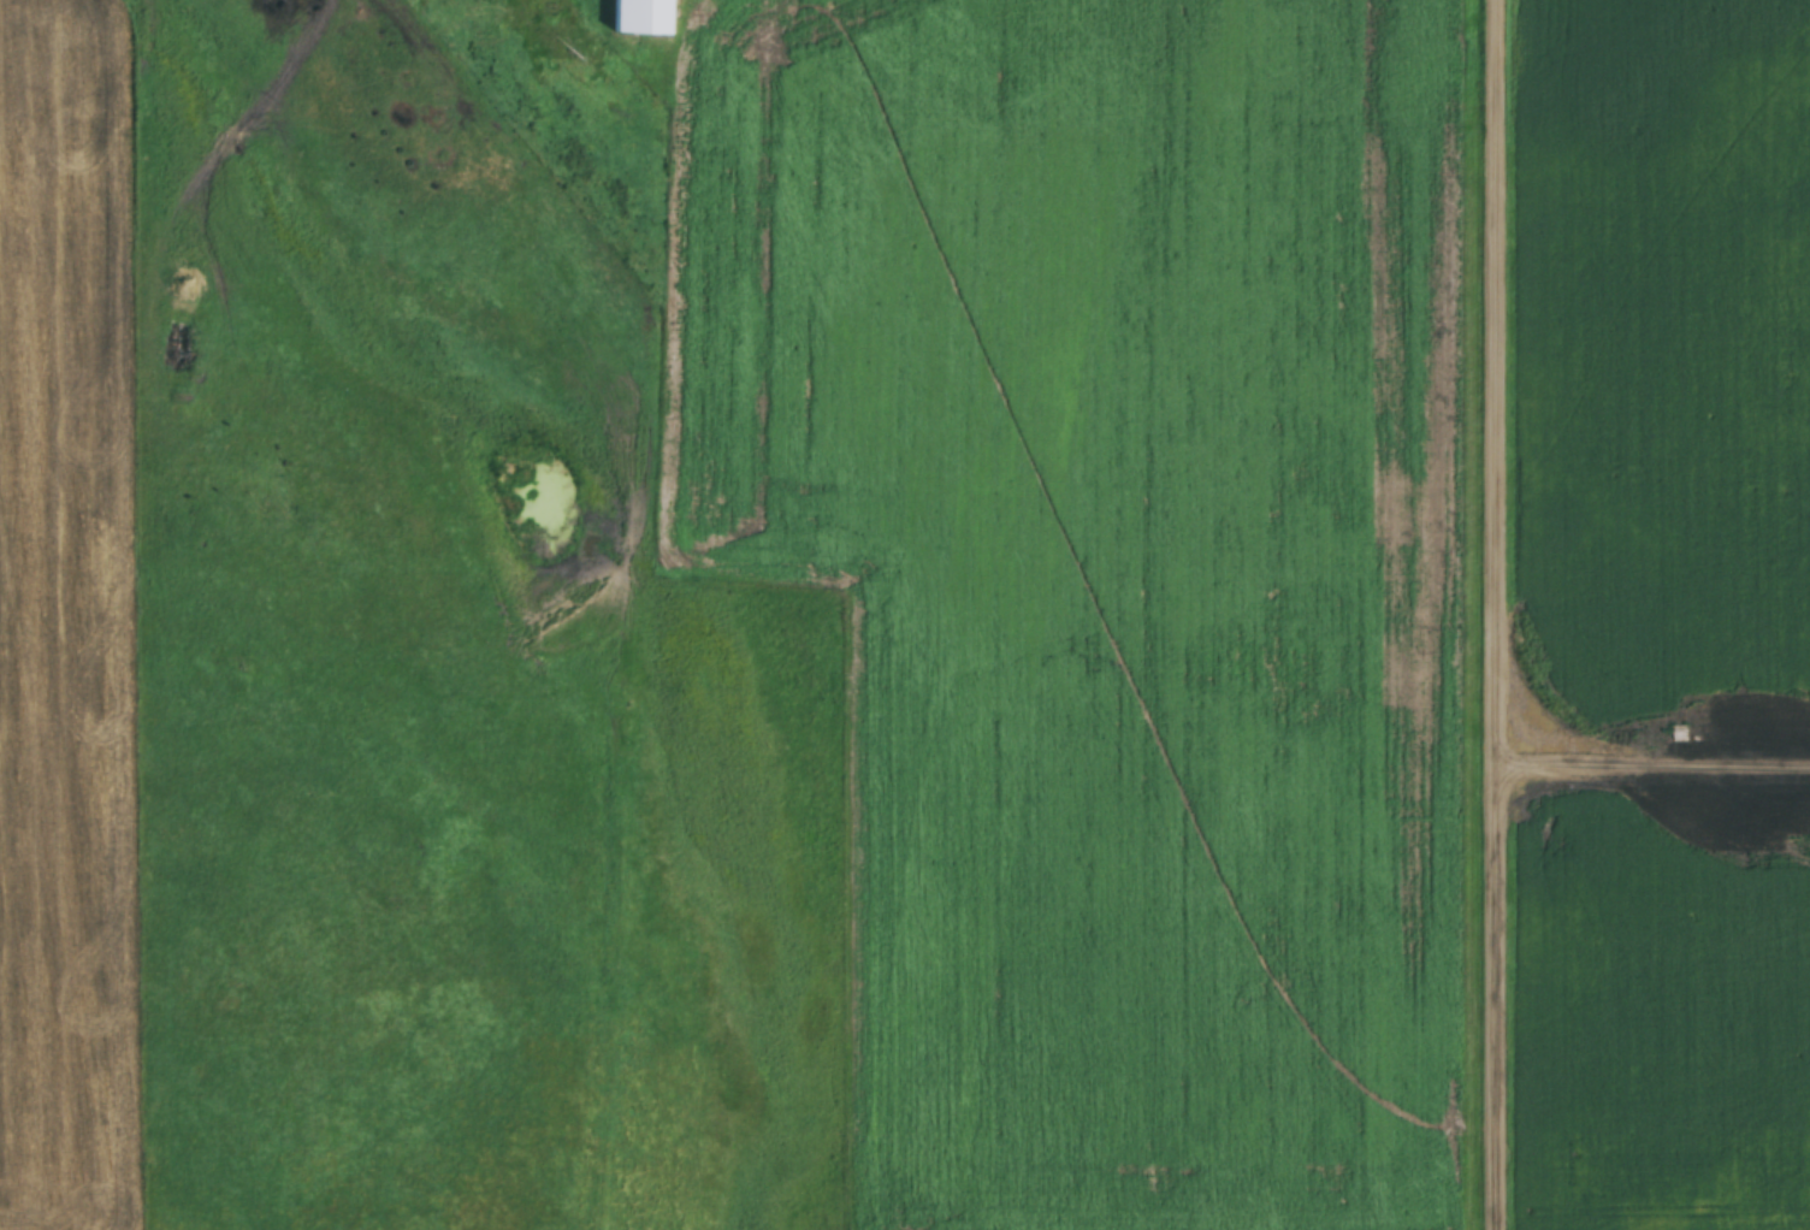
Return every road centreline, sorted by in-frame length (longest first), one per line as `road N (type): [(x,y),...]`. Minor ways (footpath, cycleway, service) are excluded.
road 1 (residential): [(1504,1229),(1505,0)]

